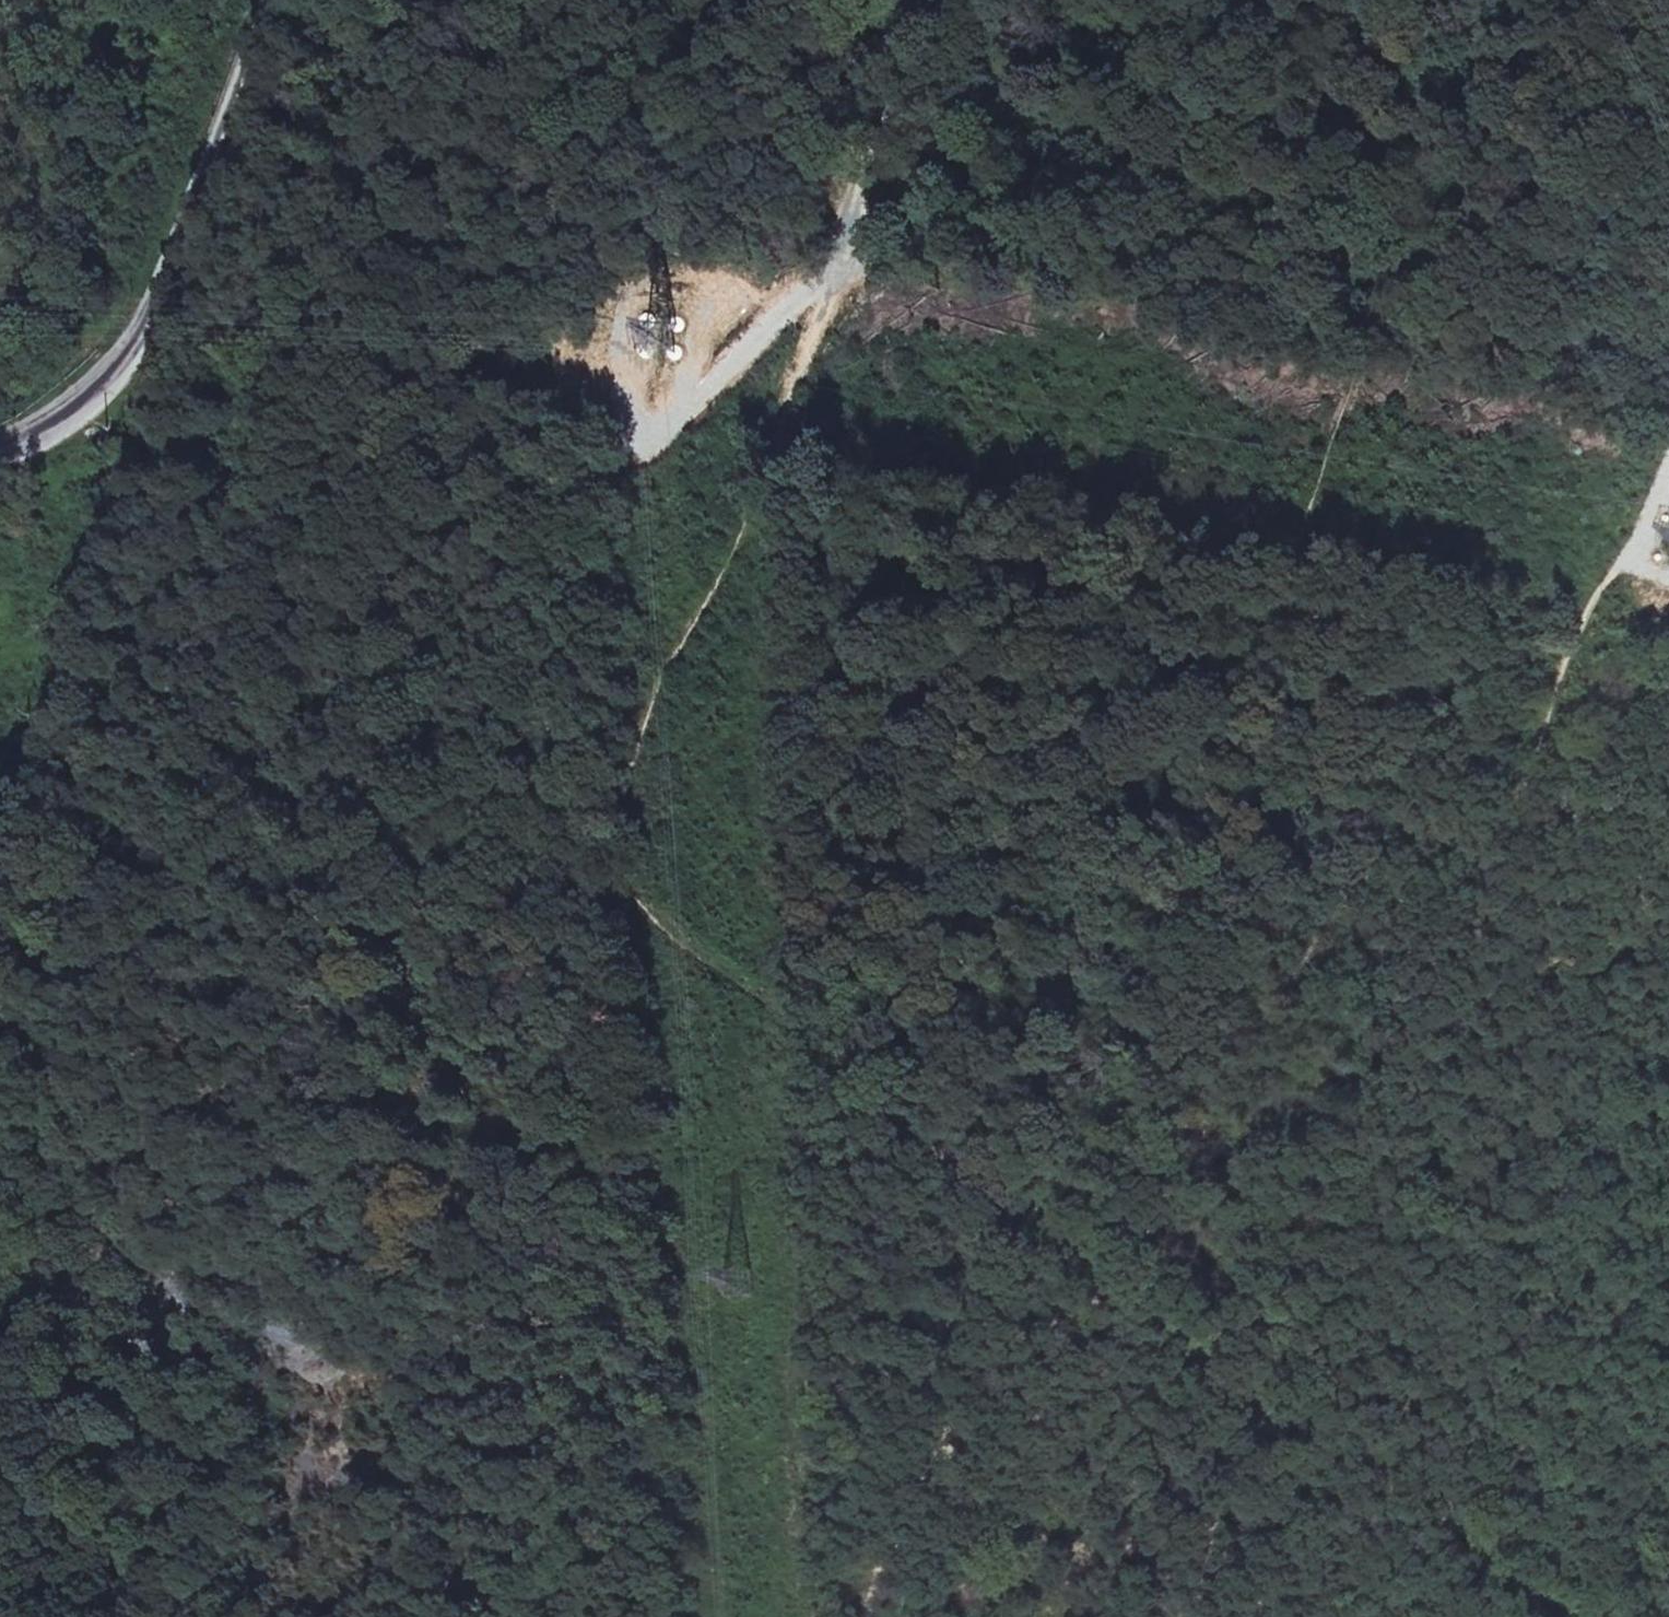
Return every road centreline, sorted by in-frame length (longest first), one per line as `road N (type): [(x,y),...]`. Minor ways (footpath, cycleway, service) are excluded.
road 1 (tertiary): [(0,458),(48,437),(126,364),(164,297),(270,0)]

